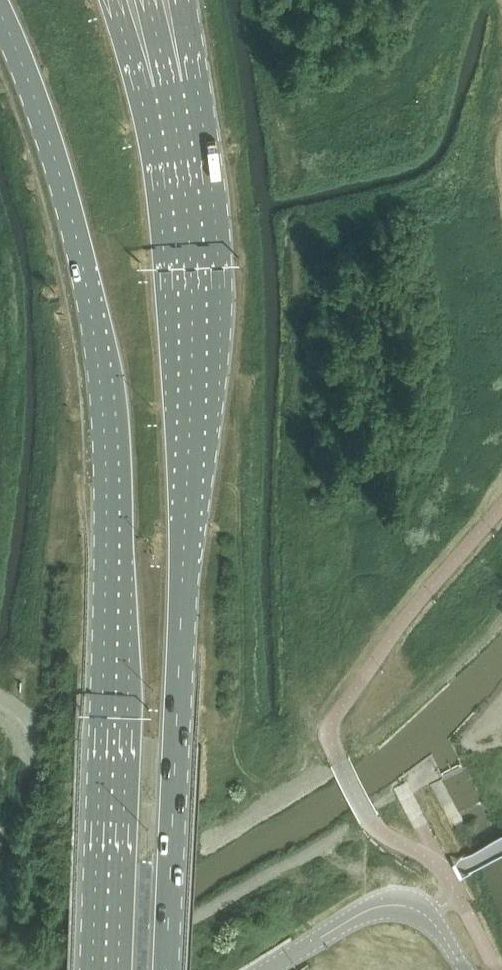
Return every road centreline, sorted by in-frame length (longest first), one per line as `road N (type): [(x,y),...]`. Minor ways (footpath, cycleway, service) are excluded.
road 1 (primary): [(0,14),(72,230),(104,396),(107,561),(94,969)]
road 2 (primary): [(168,969),(196,307),(169,90)]
road 3 (unclassified): [(270,969),(354,918),(401,905),(428,915),(465,969)]

